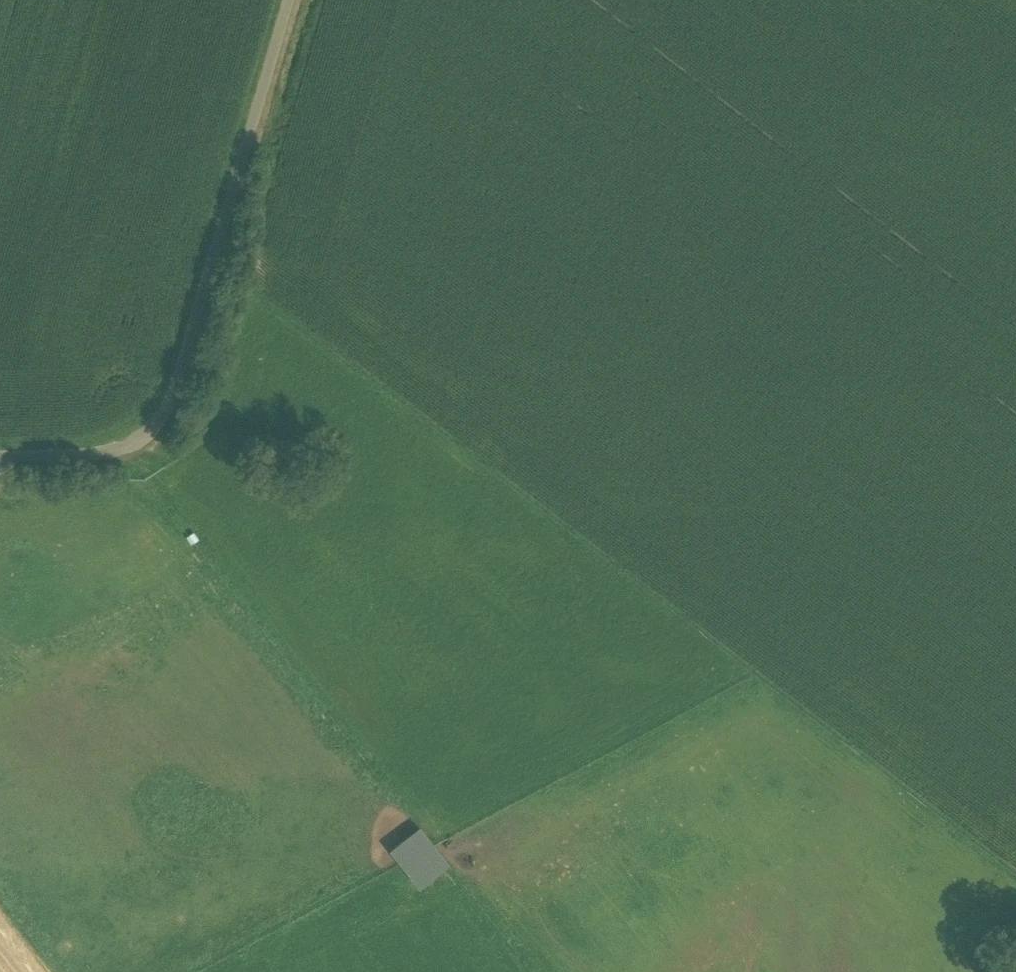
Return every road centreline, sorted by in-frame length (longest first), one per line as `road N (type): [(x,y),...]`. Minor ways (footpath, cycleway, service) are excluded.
road 1 (unclassified): [(286,0),(169,397),(146,427),(100,440),(0,447)]

